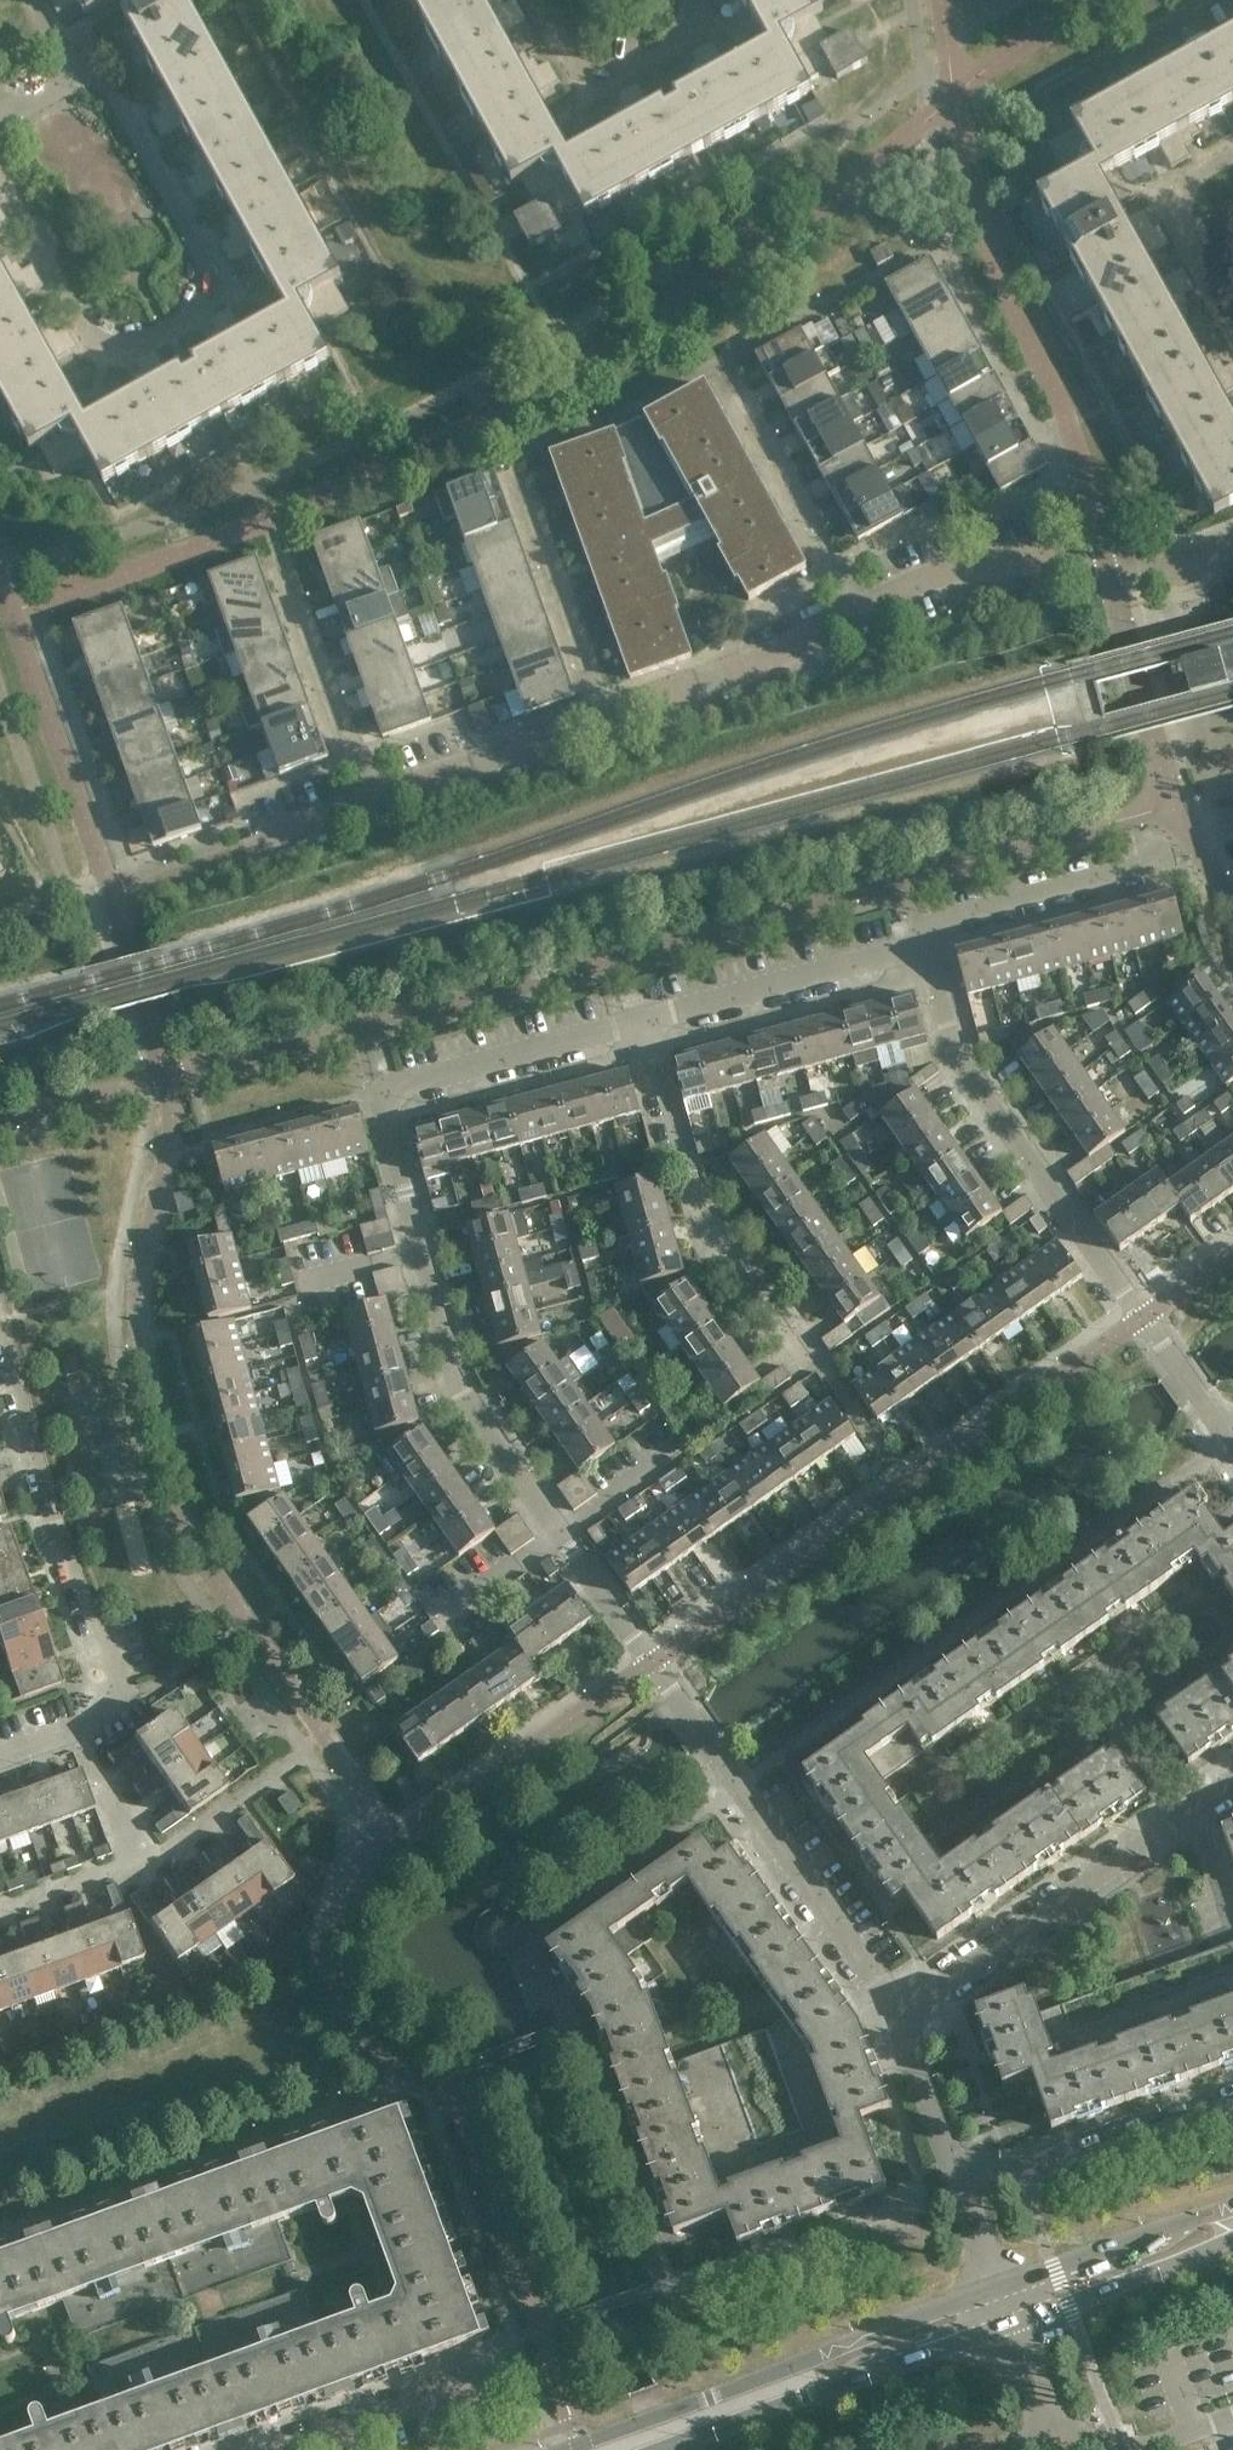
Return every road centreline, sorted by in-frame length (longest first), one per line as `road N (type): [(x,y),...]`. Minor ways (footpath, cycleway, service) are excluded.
road 1 (residential): [(244,851),(730,679),(934,579),(1073,557),(1184,569),(1232,550)]
road 2 (residential): [(0,185),(88,338),(124,355),(172,339),(221,293),(100,78),(59,56),(30,0)]
road 3 (residential): [(1231,1436),(946,1035),(923,945)]
road 4 (residential): [(888,2008),(559,1534)]
road 5 (residential): [(905,1490),(692,1198),(646,1020)]
road 6 (residential): [(0,1315),(55,1515),(123,1704),(0,1757)]
road 7 (tertiary): [(1002,2289),(566,2449)]
road 8 (residential): [(419,1254),(380,1092),(646,1020)]
road 9 (residential): [(888,2008),(1232,1780)]
road 10 (tertiary): [(656,2449),(1013,2323)]
road 11 (residential): [(0,1908),(147,1859),(308,1753)]
road 12 (residential): [(559,1534),(477,1420),(419,1254)]
road 13 (residential): [(646,1020),(923,945)]
road 14 (residential): [(967,2179),(1109,2160),(1232,2114)]
road 15 (residential): [(923,945),(943,918),(1161,860)]
road 16 (tertiary): [(1232,2211),(1002,2289)]
road 17 (tertiary): [(1013,2323),(1232,2238)]
road 18 (residential): [(533,0),(566,59),(607,71),(677,37),(688,21),(685,0)]
road 19 (residential): [(1232,328),(1183,236),(1180,197),(1232,154)]
road 20 (residential): [(296,2449),(484,2383)]
road 21 (residential): [(967,2179),(888,2008)]
road 22 (residential): [(559,1534),(438,1614)]
road 23 (residential): [(677,1450),(559,1534)]
road 24 (residential): [(419,1254),(302,1283)]

